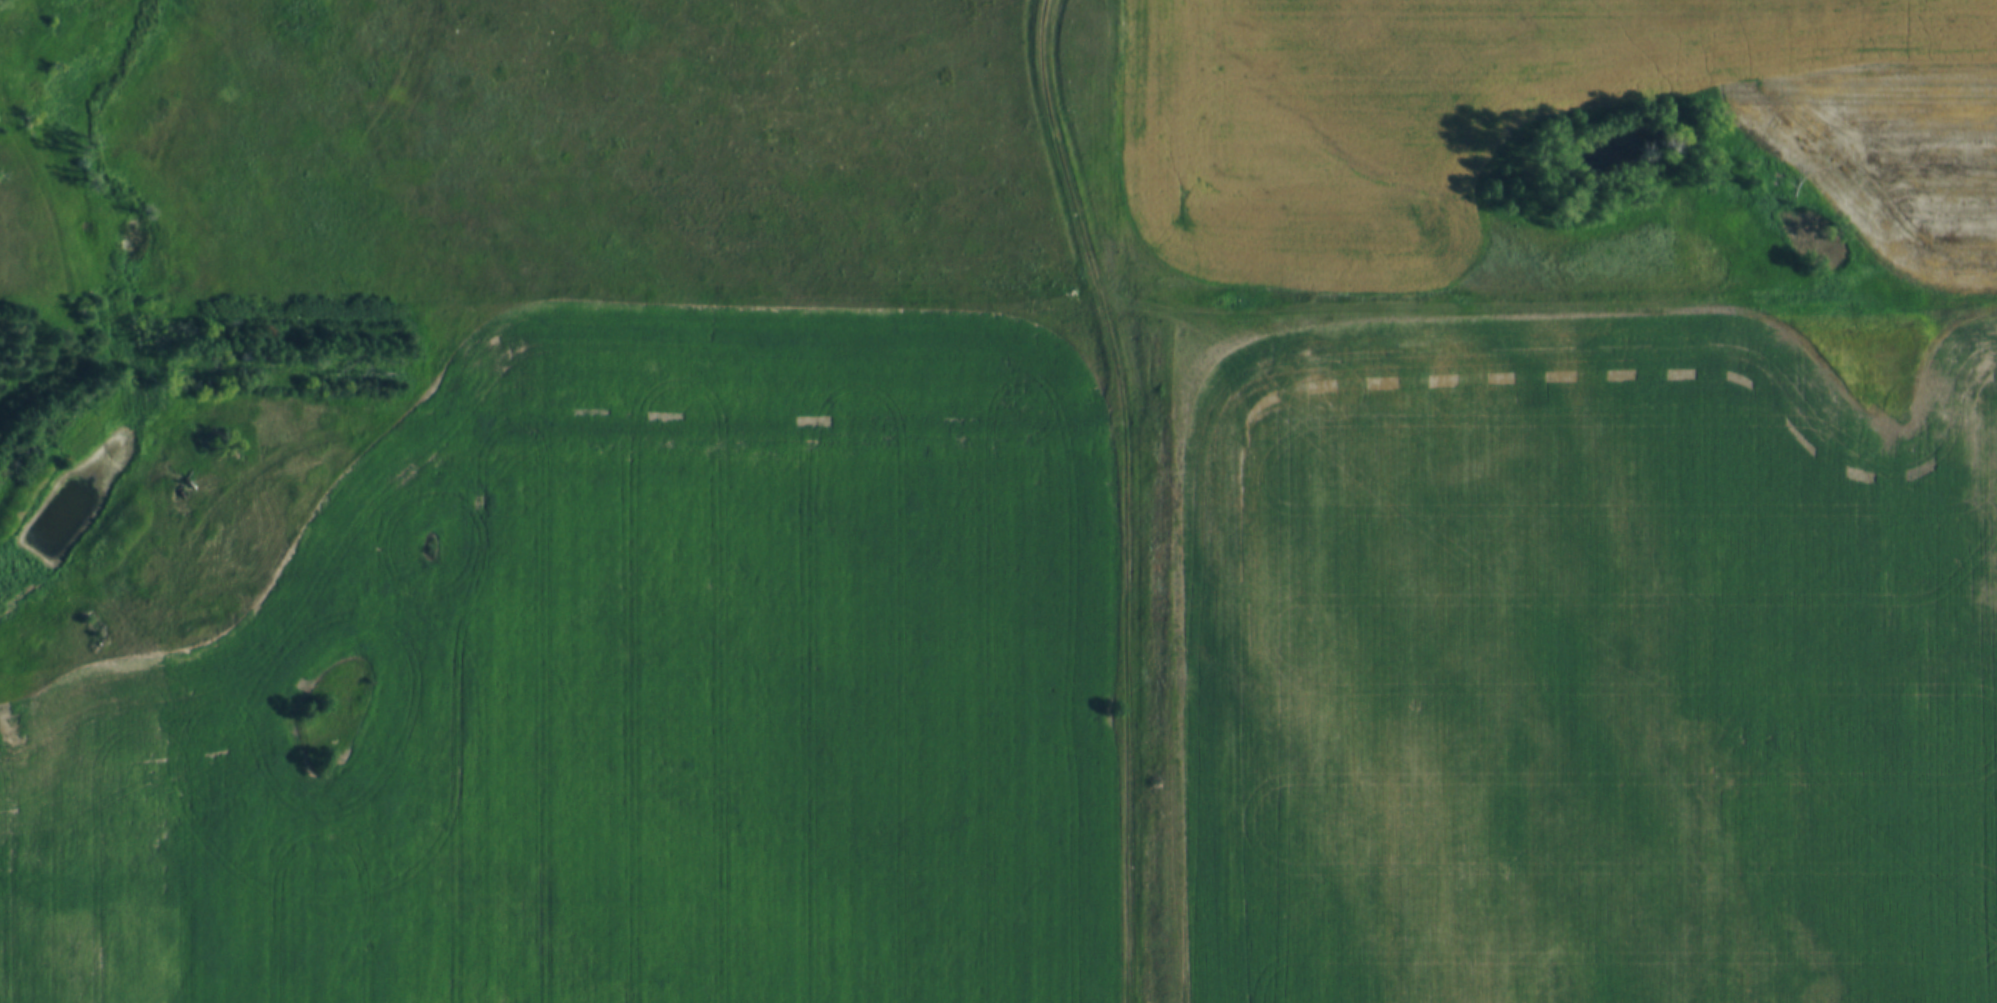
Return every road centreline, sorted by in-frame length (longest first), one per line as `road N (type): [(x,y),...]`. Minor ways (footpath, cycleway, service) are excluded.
road 1 (track): [(1127,1002),(1127,431),(1043,79),(1043,0)]

